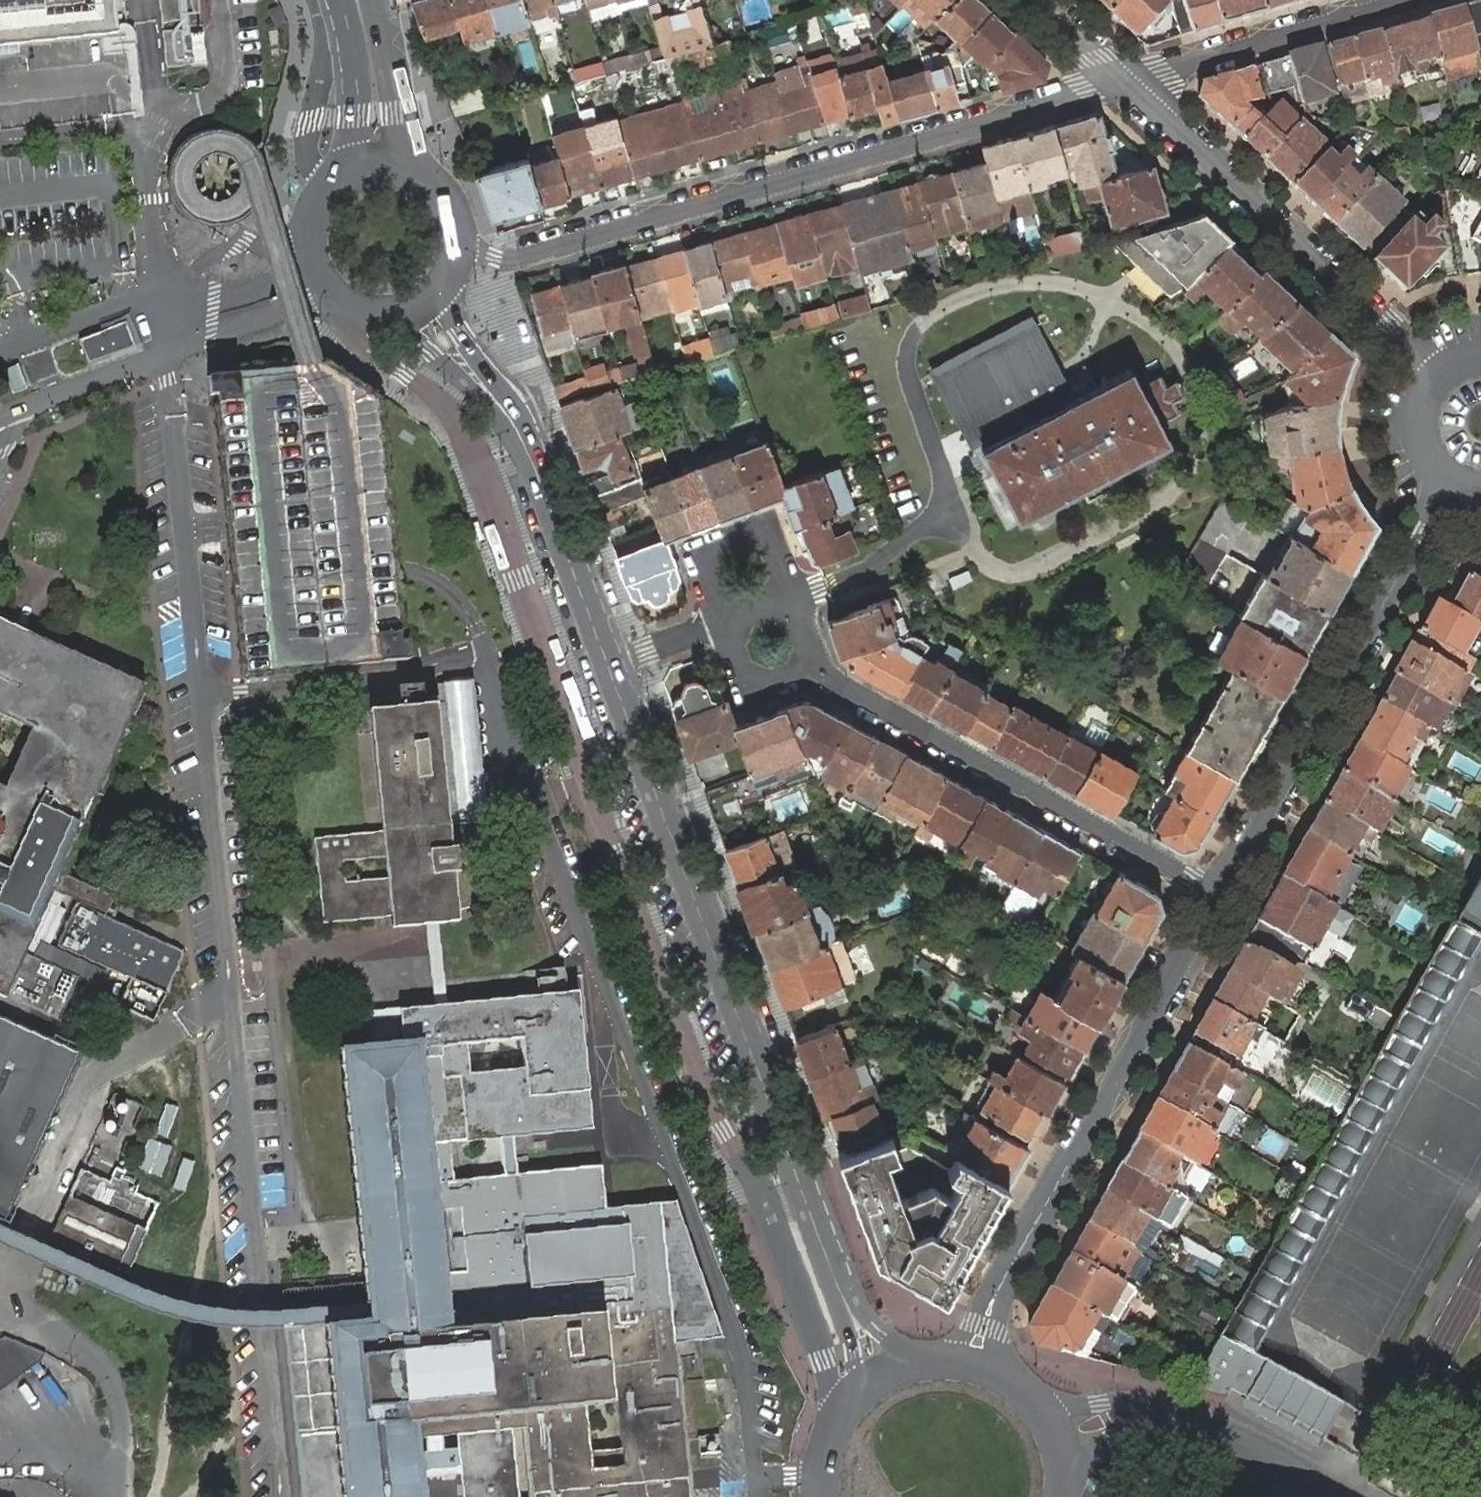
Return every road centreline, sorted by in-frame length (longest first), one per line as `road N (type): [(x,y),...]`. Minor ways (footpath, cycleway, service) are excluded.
road 1 (residential): [(1121,82),(515,255),(479,250),(459,233)]
road 2 (tertiary): [(839,1289),(607,665)]
road 3 (residential): [(1219,895),(999,1289),(973,1360)]
road 4 (residential): [(803,664),(1219,895)]
road 5 (residential): [(1449,487),(1219,895)]
road 6 (residential): [(1121,82),(1432,376)]
road 7 (residential): [(1409,0),(1121,82)]
road 8 (tertiary): [(607,665),(525,443),(500,405)]
road 9 (residential): [(791,598),(771,545),(745,534),(715,545),(704,573),(723,624)]
road 10 (unclassified): [(0,417),(169,346)]
road 11 (unclassified): [(169,346),(304,300),(343,301)]
road 12 (unclassified): [(172,302),(128,302),(0,350)]
road 13 (tertiary): [(423,172),(408,145),(372,0)]
road 14 (tertiary): [(340,0),(357,115),(344,171)]
road 15 (residential): [(1188,1421),(1332,1496)]
road 16 (unclassified): [(308,245),(297,277),(215,301),(172,302)]
road 17 (tertiary): [(370,311),(500,405)]
road 18 (residential): [(1188,1421),(1159,1407),(1035,1396)]
road 19 (tertiary): [(500,405),(464,333),(453,267)]
road 20 (residential): [(1069,1490),(1090,1457),(1116,1438),(1188,1421)]
road 21 (residential): [(723,624),(743,675),(770,686),(798,675),(803,664)]
road 22 (residential): [(1432,376),(1419,398),(1418,448),(1449,487)]
road 23 (residential): [(723,624),(607,665)]

